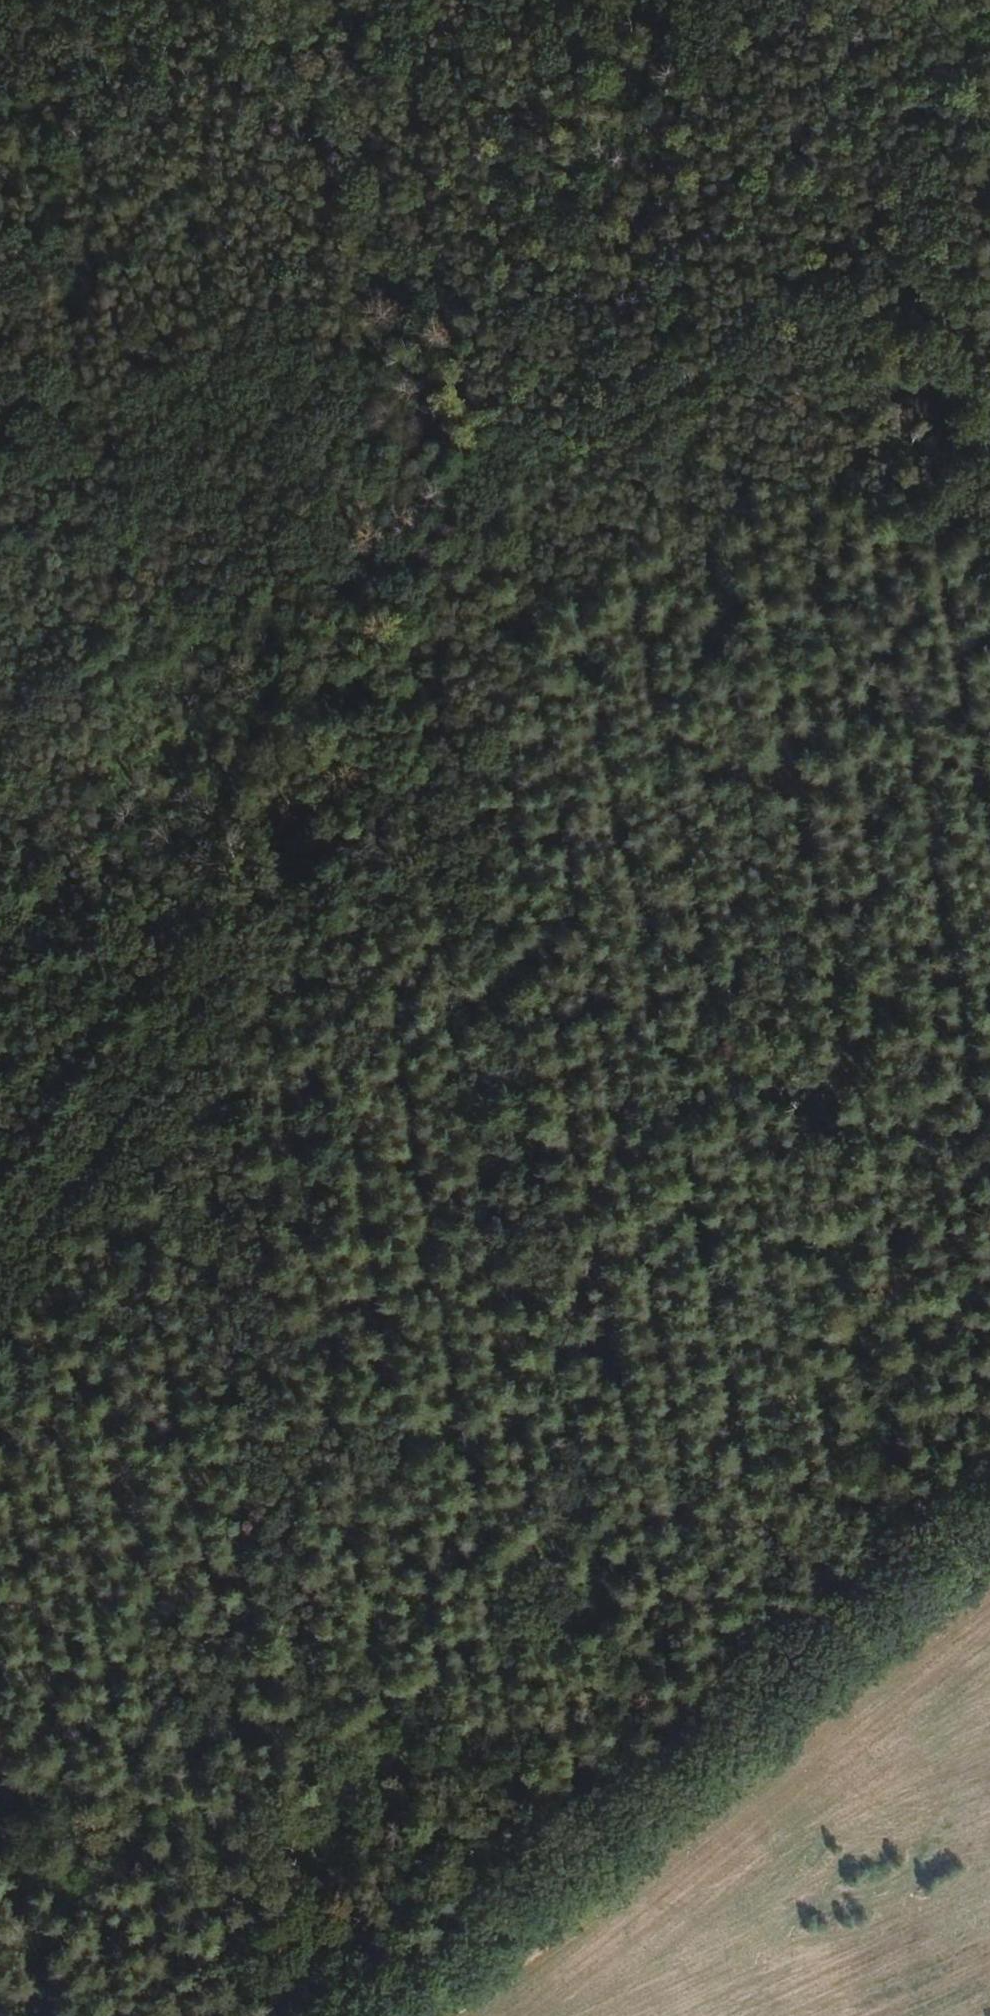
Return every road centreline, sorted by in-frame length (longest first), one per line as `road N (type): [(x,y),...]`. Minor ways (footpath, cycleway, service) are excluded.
road 1 (track): [(0,1284),(198,1000),(250,879),(466,474),(386,0)]

